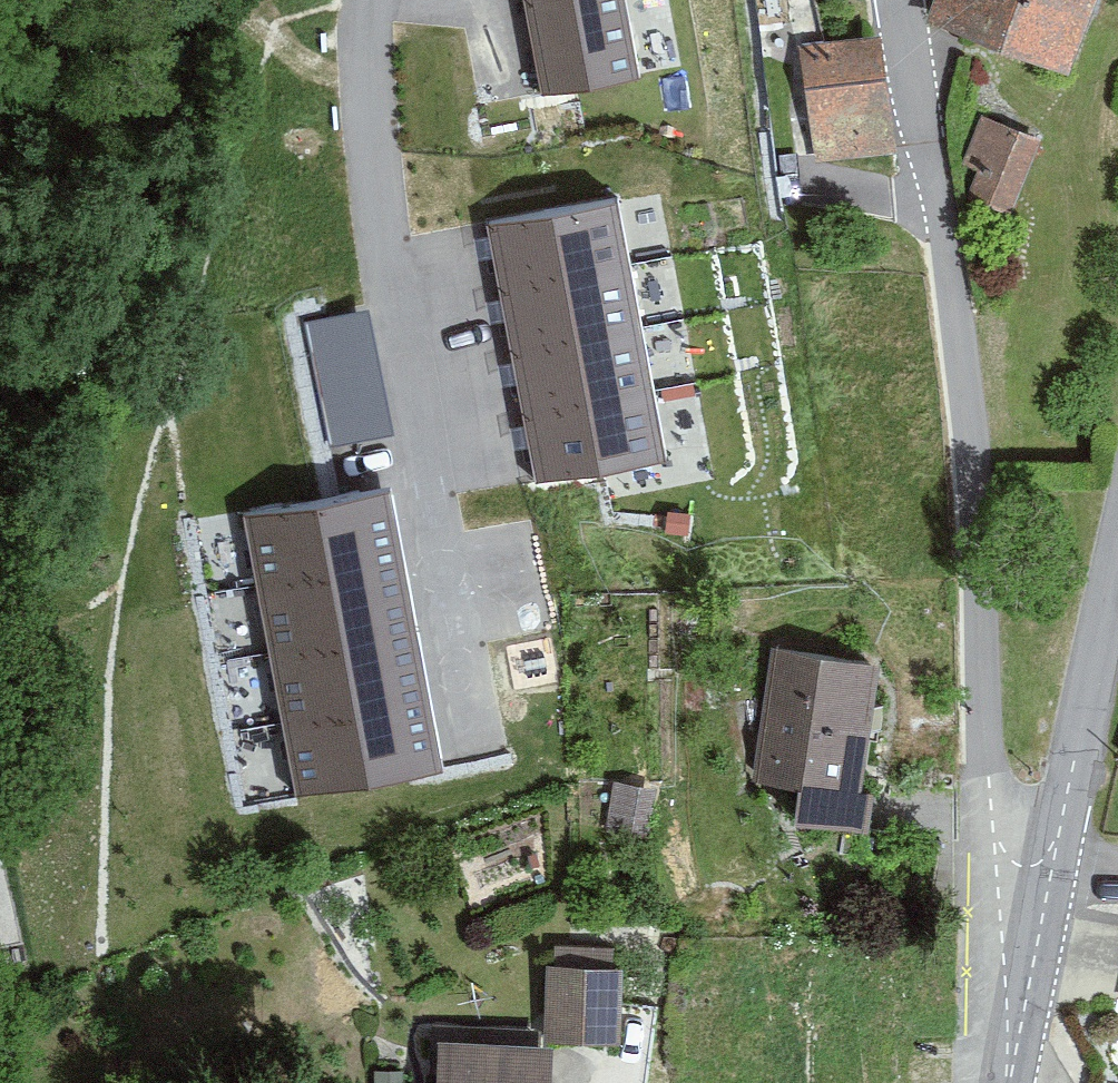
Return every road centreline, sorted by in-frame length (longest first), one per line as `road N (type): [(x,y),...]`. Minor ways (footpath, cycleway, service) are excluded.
road 1 (residential): [(904,0),(965,360),(990,757),(1045,962)]
road 2 (residential): [(371,0),(367,85),(459,691)]
road 3 (tertiary): [(1045,962),(1117,592)]
road 4 (tertiary): [(1022,1082),(1045,962)]

